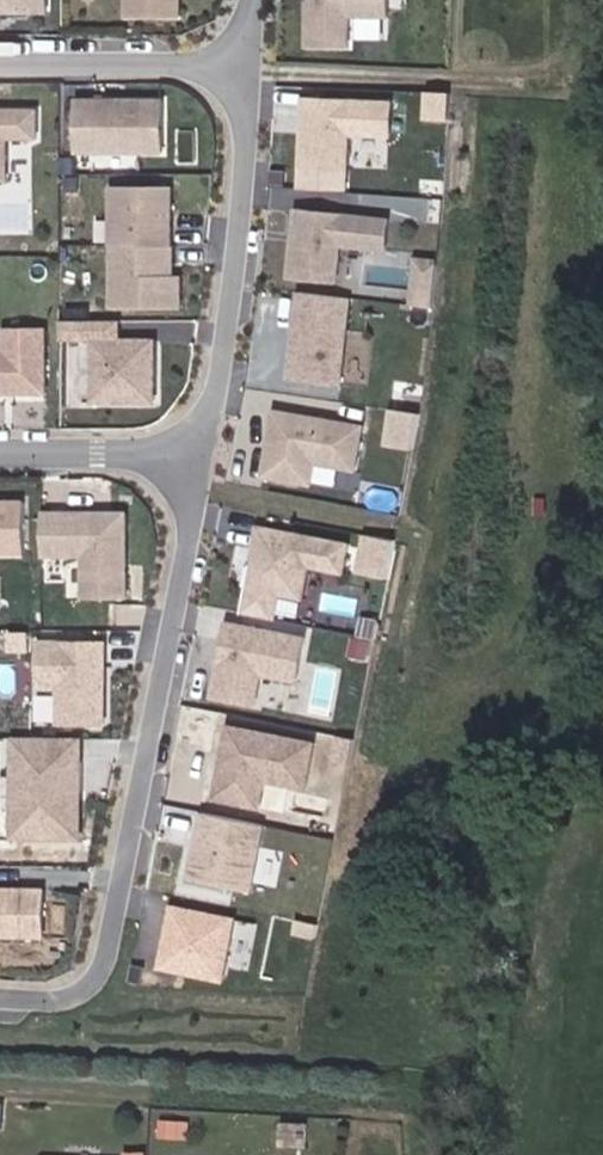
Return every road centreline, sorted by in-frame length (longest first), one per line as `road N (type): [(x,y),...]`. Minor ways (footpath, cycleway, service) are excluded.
road 1 (residential): [(0,994),(59,996),(90,982),(105,951),(192,528),(177,462)]
road 2 (residential): [(177,462),(209,416),(242,127),(224,95),(194,67)]
road 3 (residential): [(194,67),(0,66)]
road 4 (residential): [(0,455),(177,462)]

